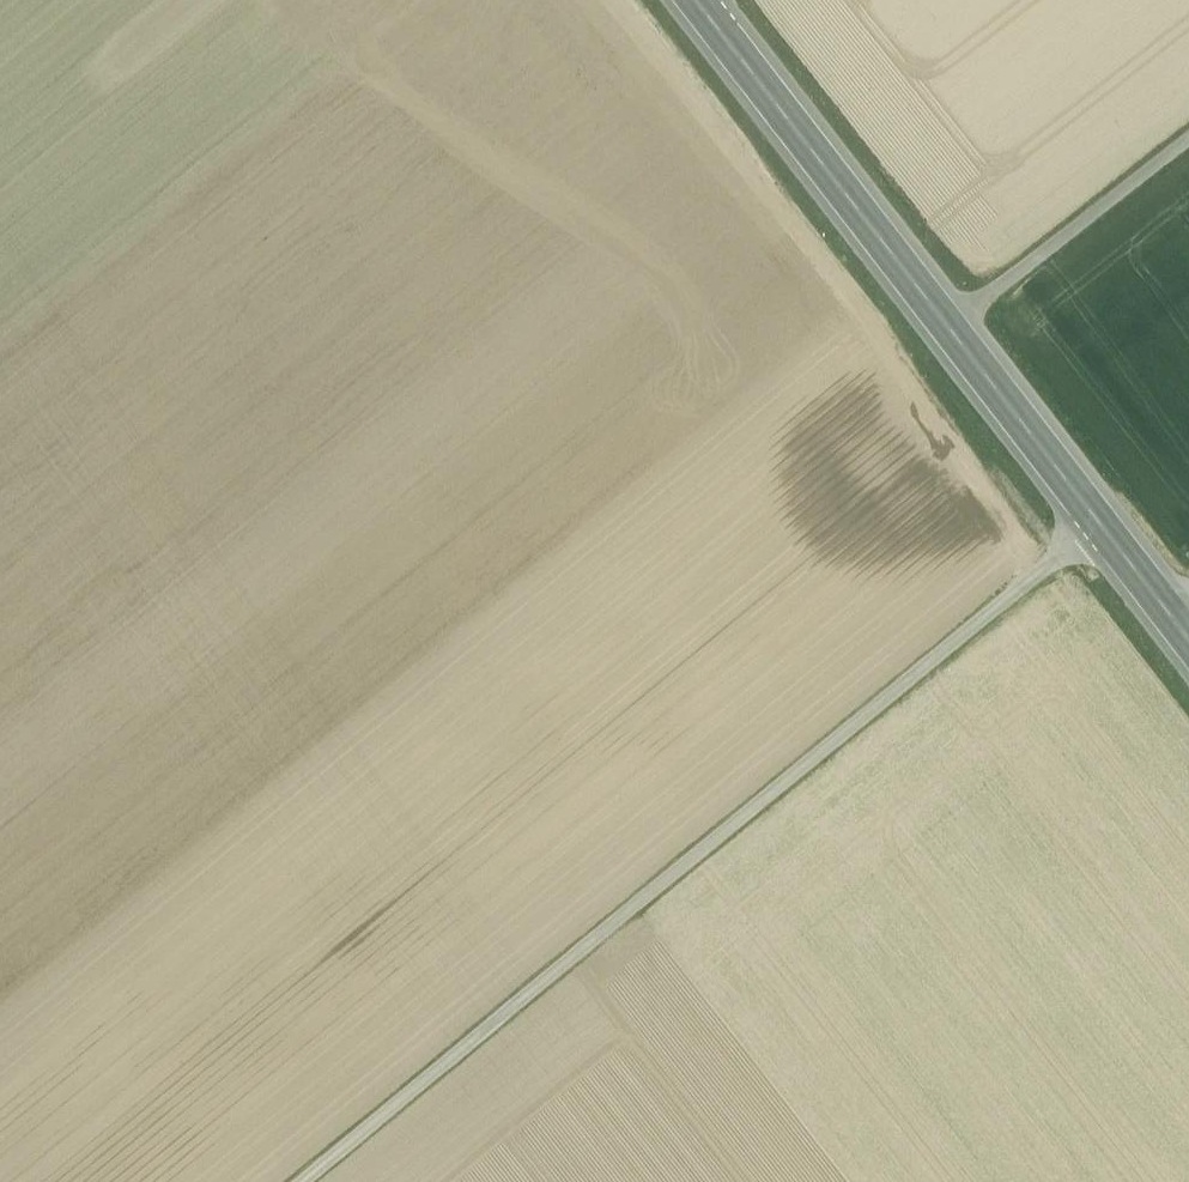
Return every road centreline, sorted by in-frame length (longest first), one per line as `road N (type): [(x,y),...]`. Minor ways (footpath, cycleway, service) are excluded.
road 1 (track): [(1098,524),(303,1181)]
road 2 (secondary): [(1188,641),(694,0)]

